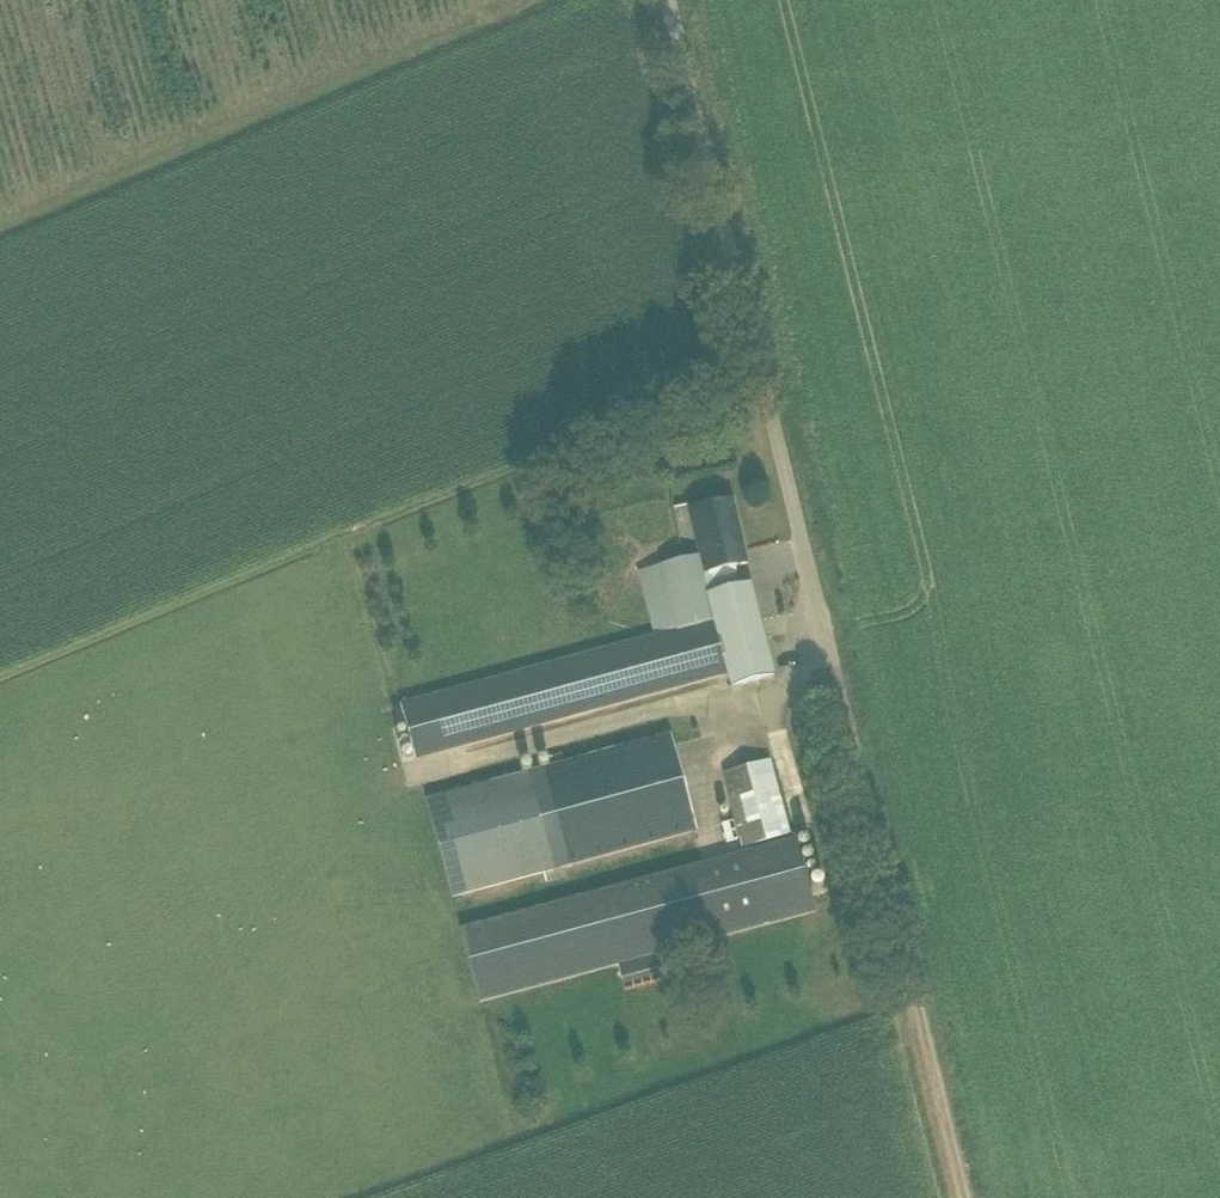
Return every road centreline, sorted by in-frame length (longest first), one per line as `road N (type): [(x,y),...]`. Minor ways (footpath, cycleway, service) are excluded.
road 1 (unclassified): [(833,705),(664,0)]
road 2 (track): [(833,705),(958,1197)]

